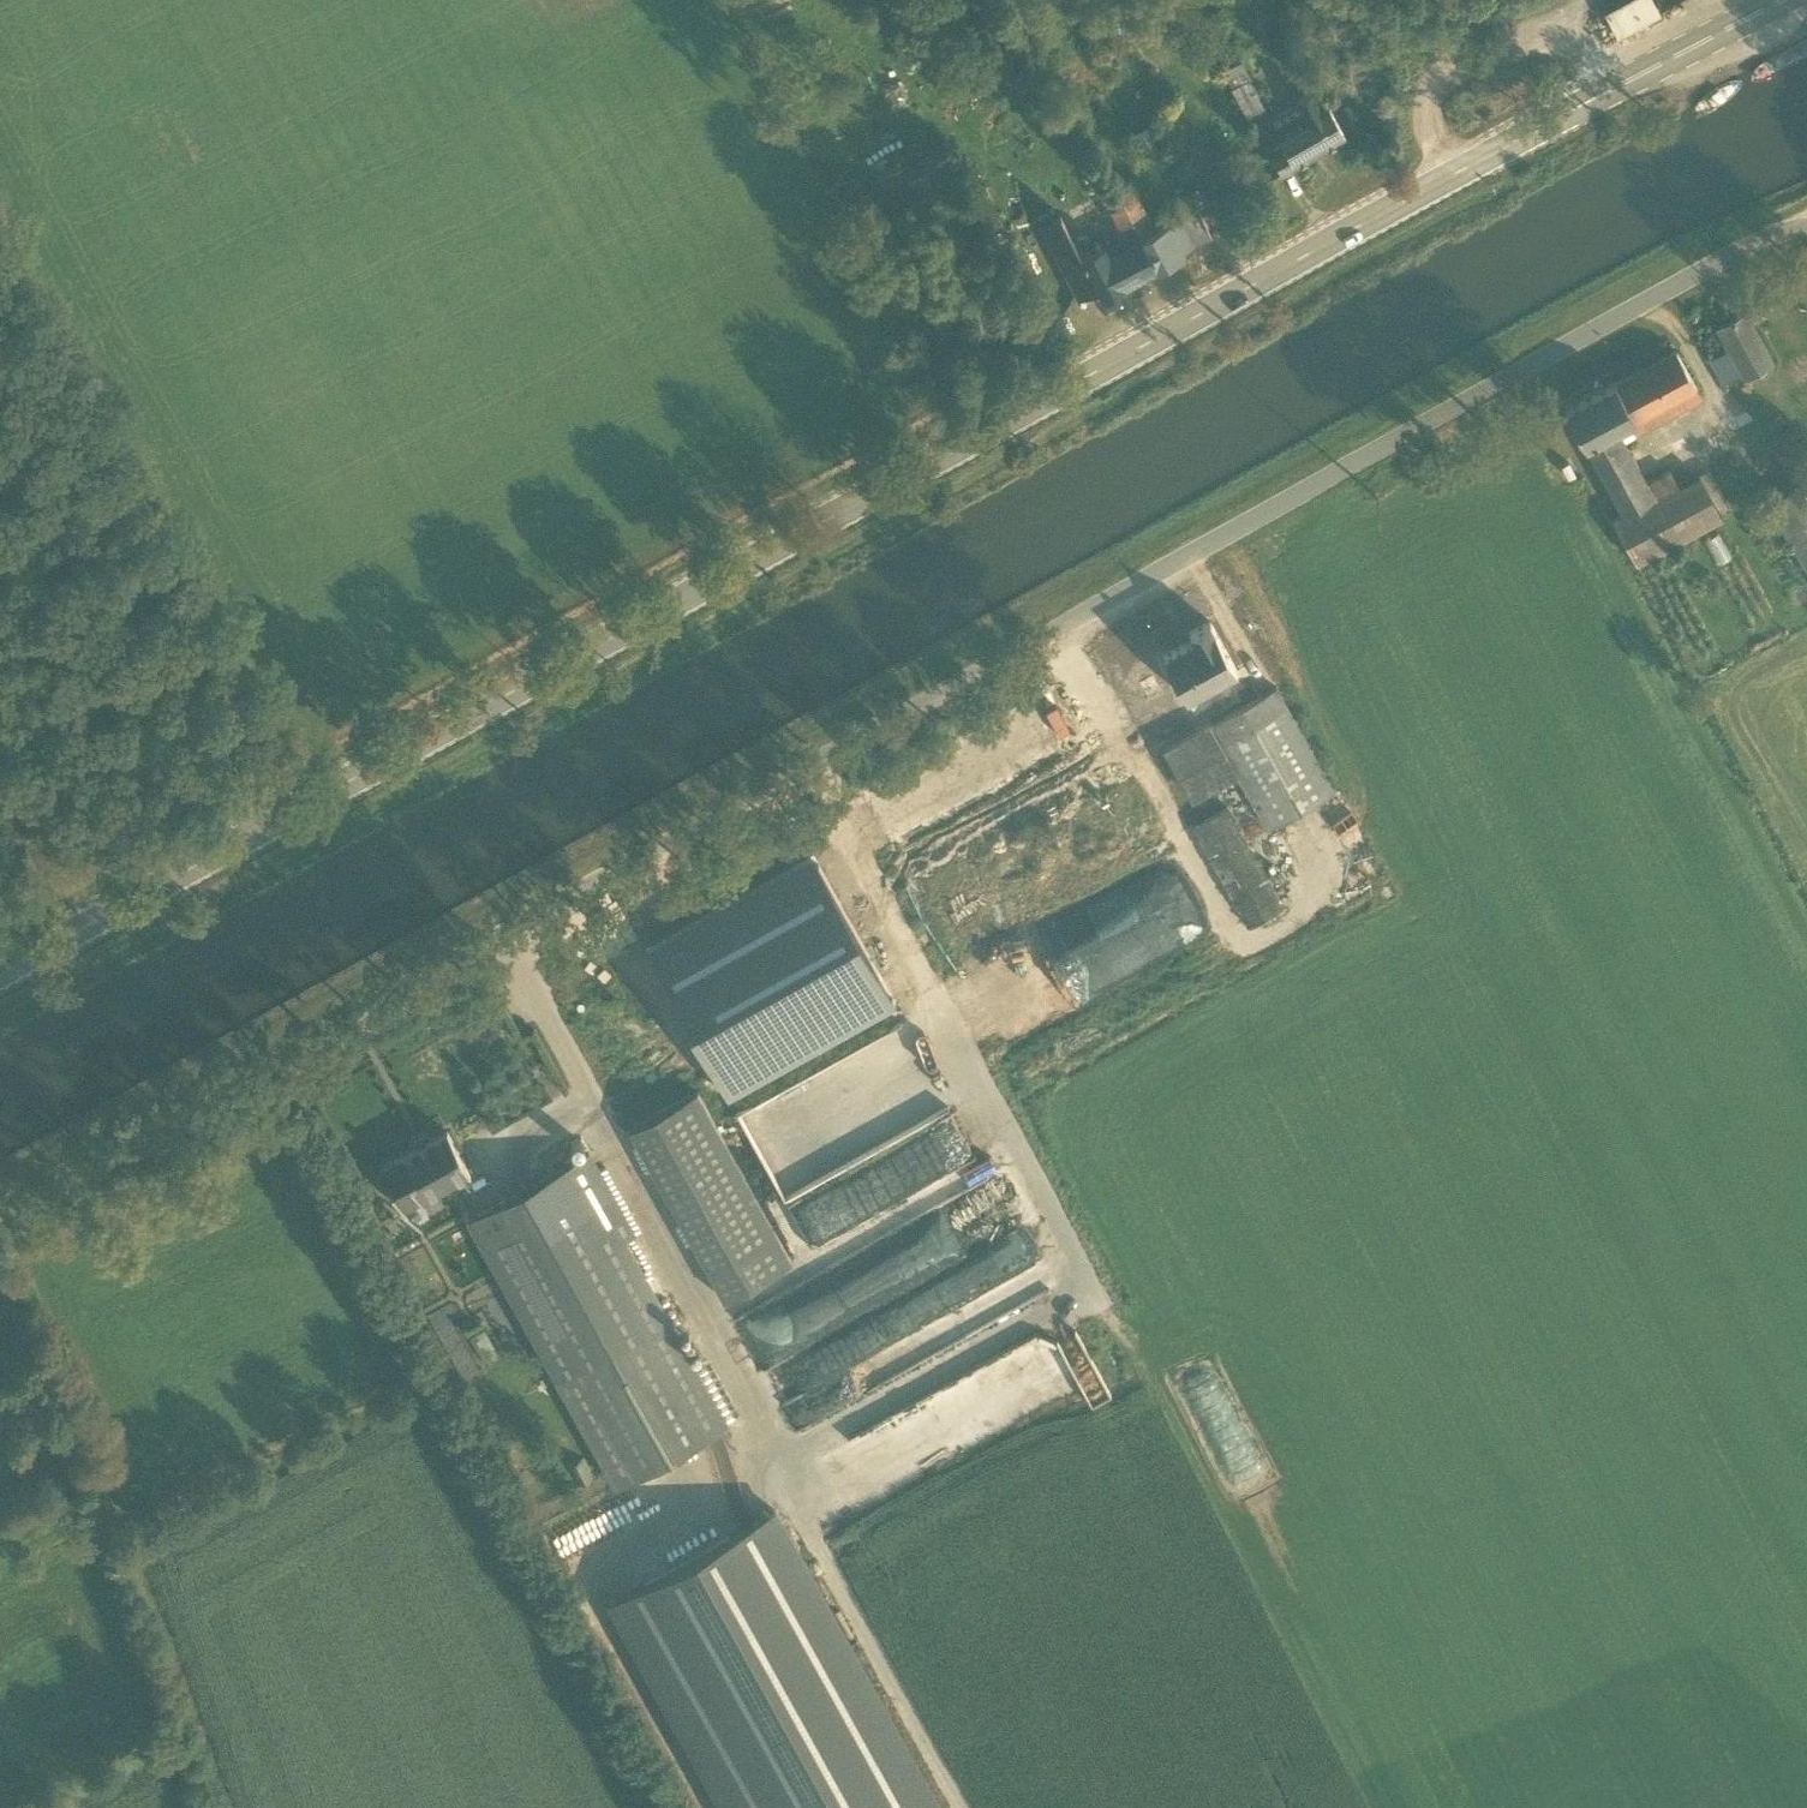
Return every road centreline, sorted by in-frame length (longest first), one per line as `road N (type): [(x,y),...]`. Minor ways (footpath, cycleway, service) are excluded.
road 1 (unclassified): [(0,1206),(1650,295),(1746,244),(1806,229)]
road 2 (secondary): [(0,969),(1779,0)]
road 3 (track): [(1613,87),(1573,16),(1422,92)]

